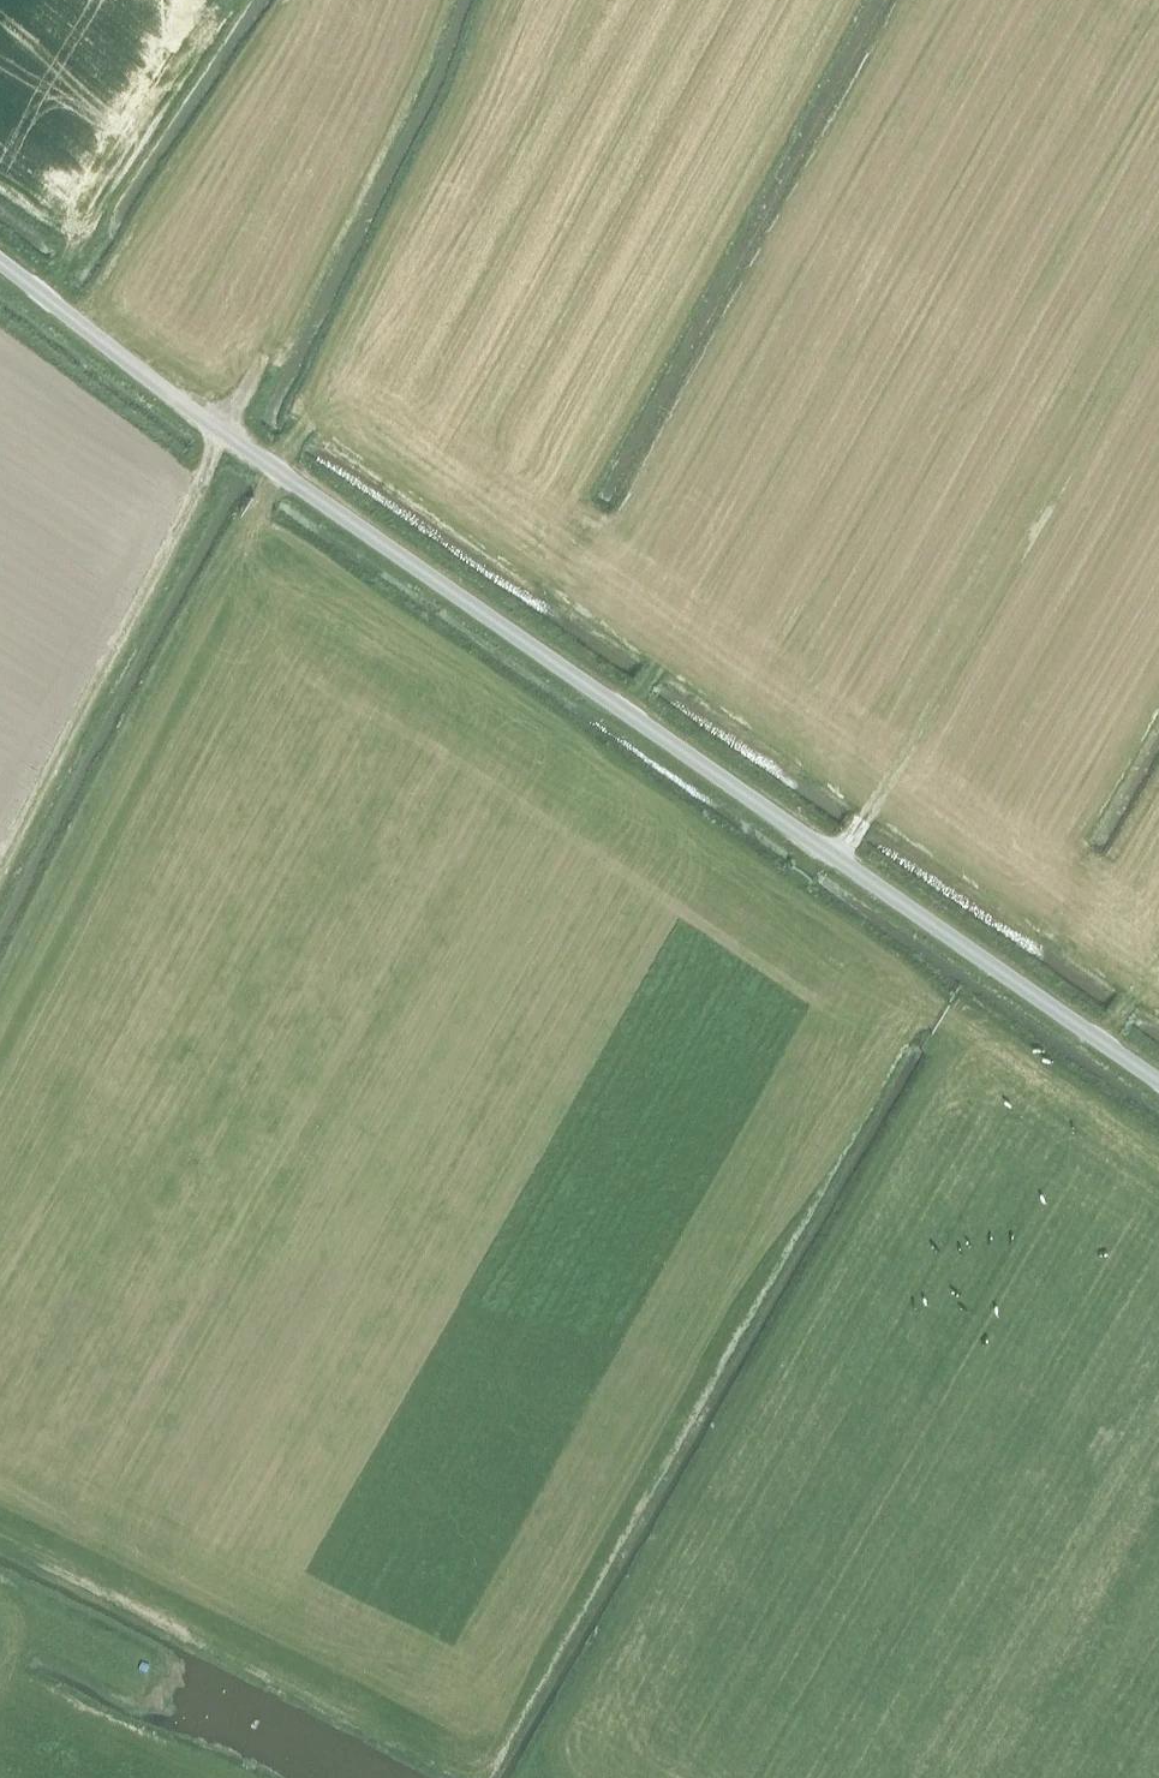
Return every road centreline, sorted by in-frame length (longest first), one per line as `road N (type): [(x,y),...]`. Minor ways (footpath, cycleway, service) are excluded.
road 1 (unclassified): [(1158,1082),(249,451),(0,264)]

